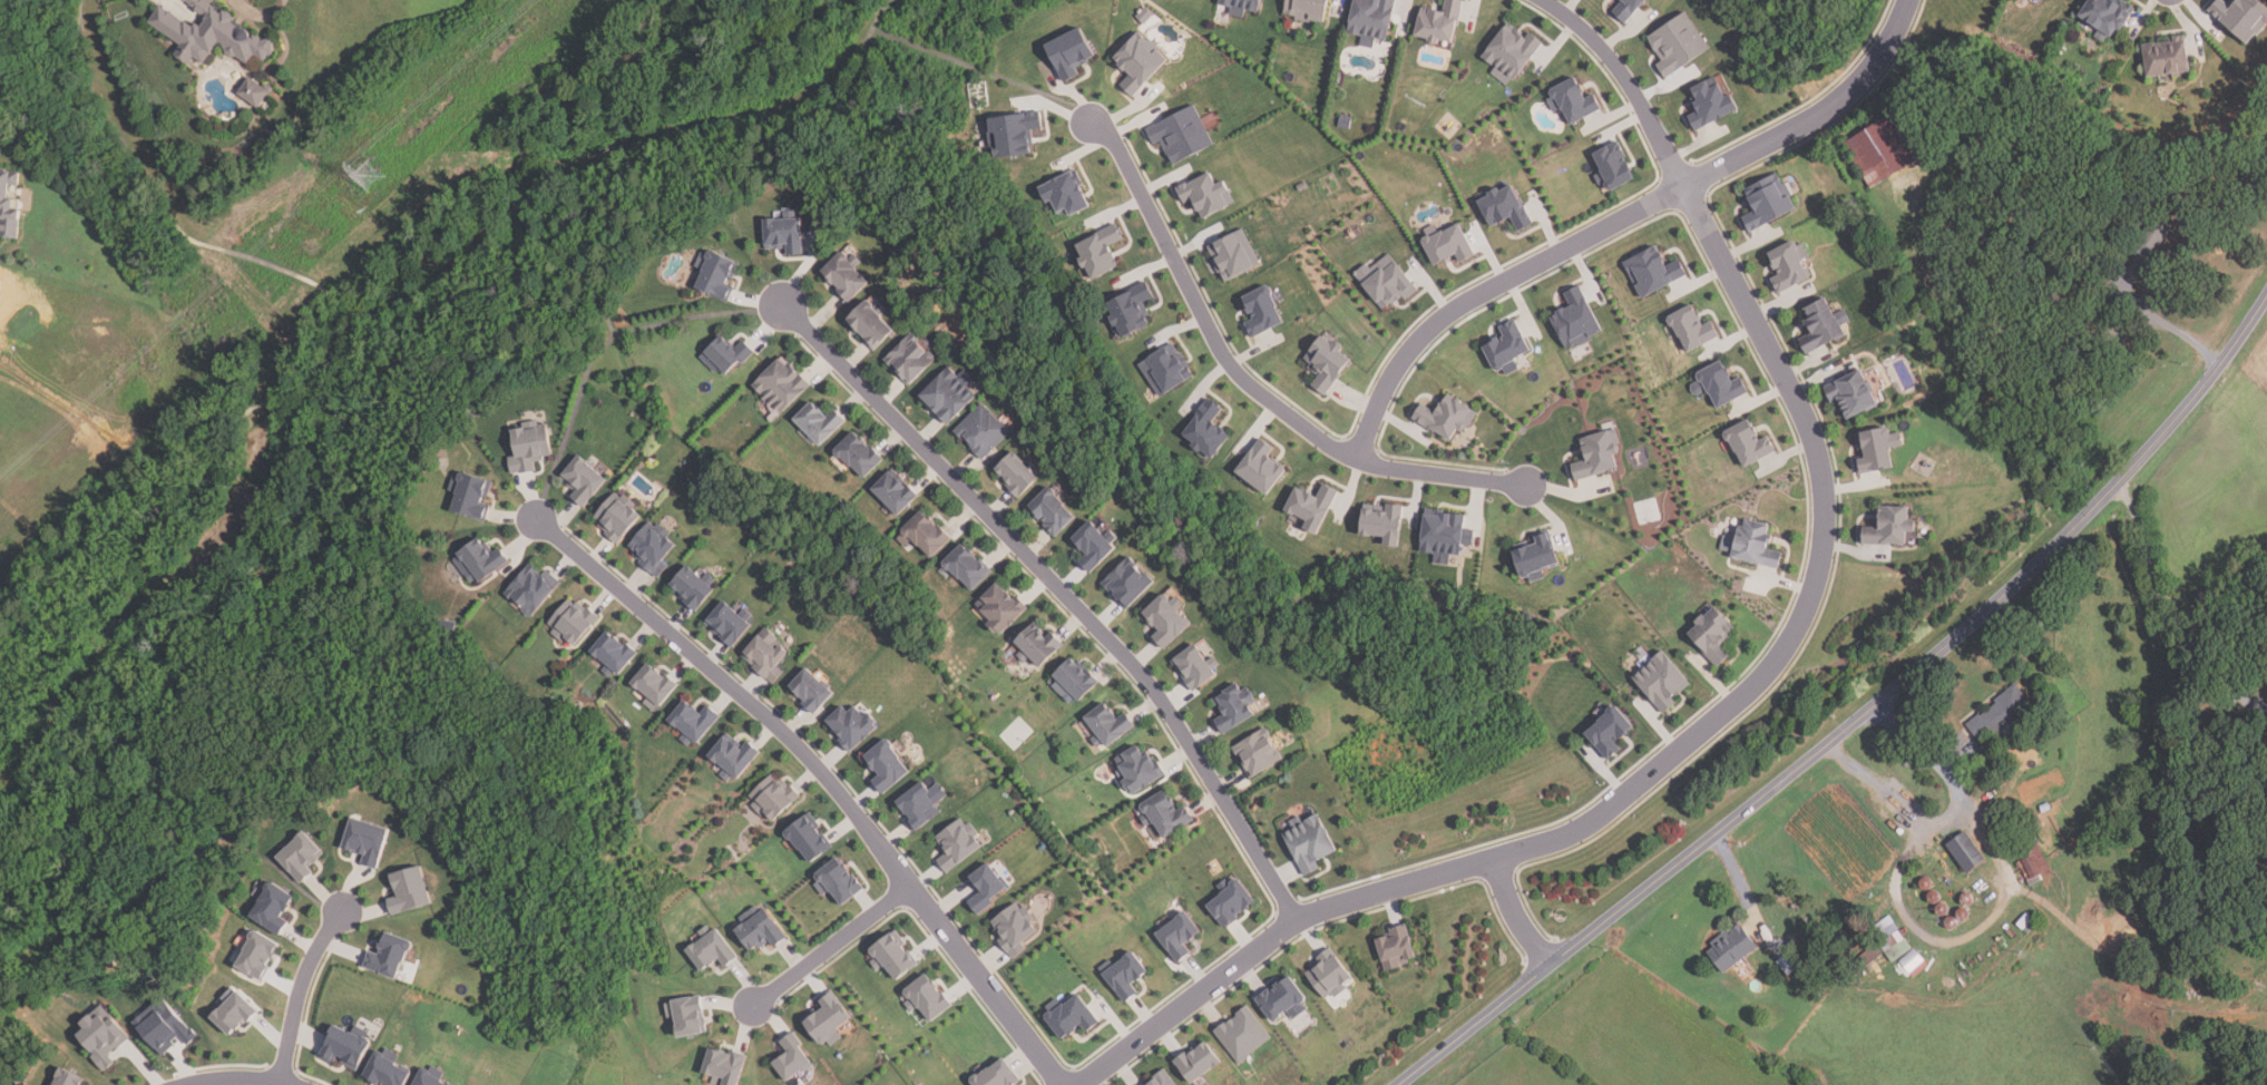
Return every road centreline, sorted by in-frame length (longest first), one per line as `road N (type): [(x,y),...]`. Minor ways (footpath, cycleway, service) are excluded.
road 1 (residential): [(1541,0),(1613,63),(1649,114),(1815,431),(1825,498),(1820,568),(1770,669),(1580,832),(1298,920),(1080,1084)]
road 2 (residential): [(1398,1084),(1746,811),(2071,532),(2224,361),(2266,296)]
road 3 (residential): [(782,306),(1165,701),(1298,920)]
road 4 (residential): [(535,518),(819,766),(1062,1084)]
road 5 (residential): [(1350,459),(1384,388),(1450,314),(1815,119),(1877,60),(1908,0)]
road 6 (residential): [(1532,487),(1367,466),(1245,382),(1224,358),(1108,134),(1088,123)]
road 7 (residential): [(754,1006),(913,887)]
road 8 (residential): [(284,1083),(300,987),(342,910)]
road 9 (residential): [(1493,860),(1505,897),(1548,967)]

